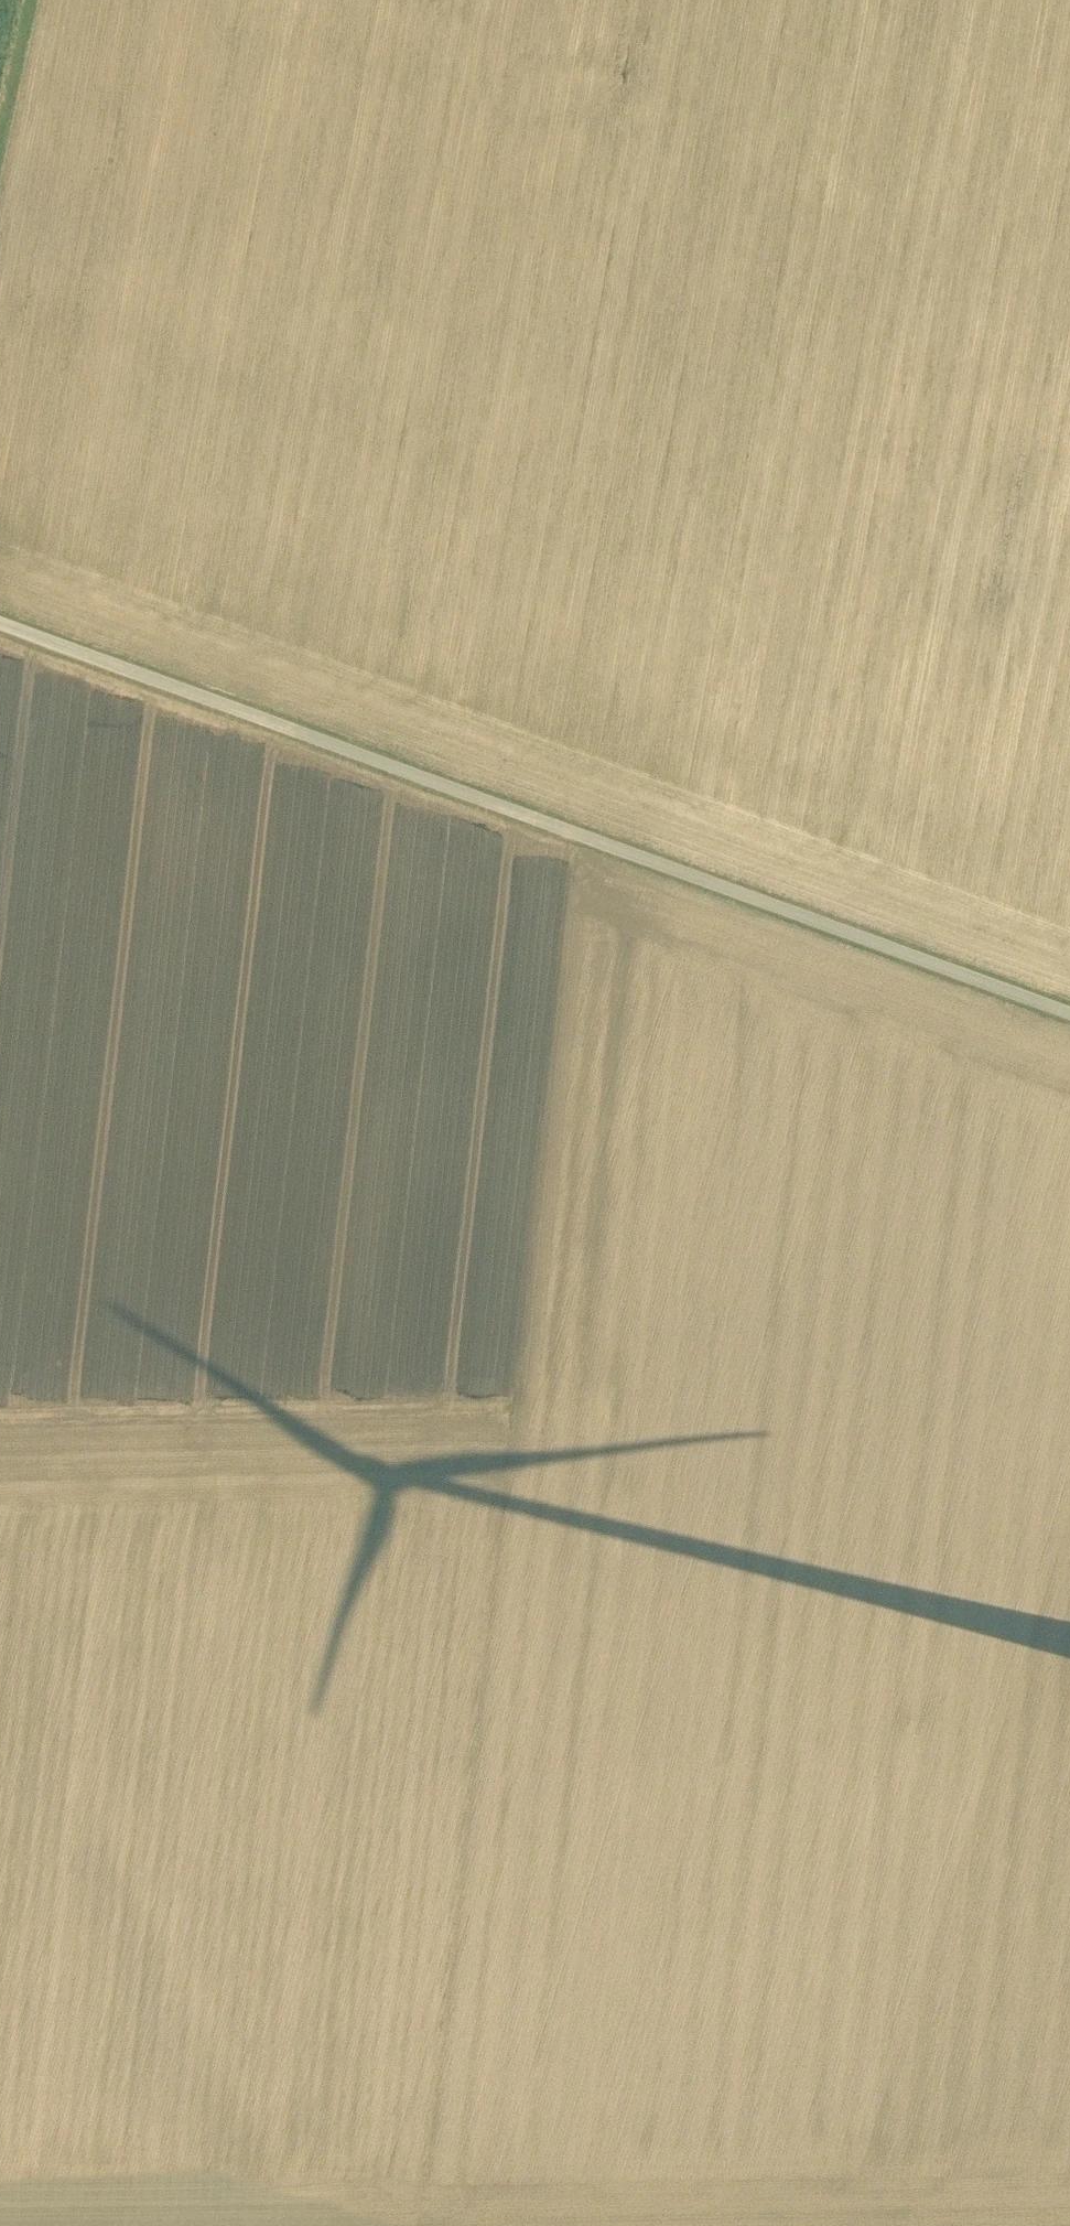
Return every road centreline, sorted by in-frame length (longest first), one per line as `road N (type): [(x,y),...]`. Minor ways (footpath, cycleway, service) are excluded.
road 1 (track): [(0,620),(220,710),(1069,1020)]
road 2 (track): [(28,0),(0,128)]

